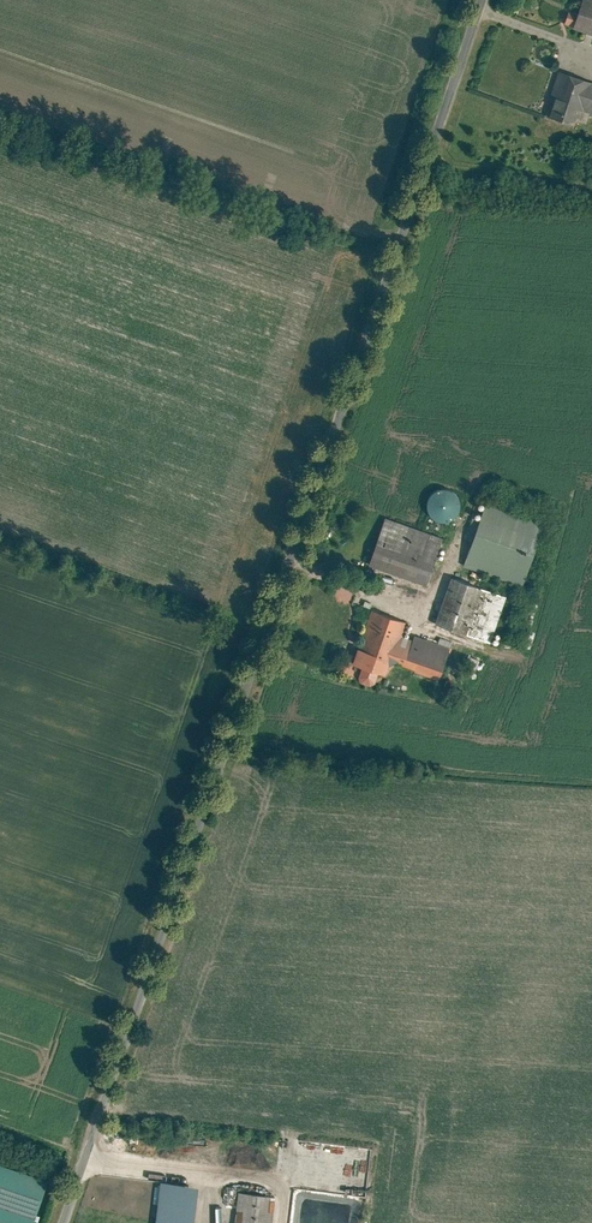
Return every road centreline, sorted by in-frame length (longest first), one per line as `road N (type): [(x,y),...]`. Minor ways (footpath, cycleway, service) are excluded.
road 1 (unclassified): [(480,0),(325,474),(62,1222)]

